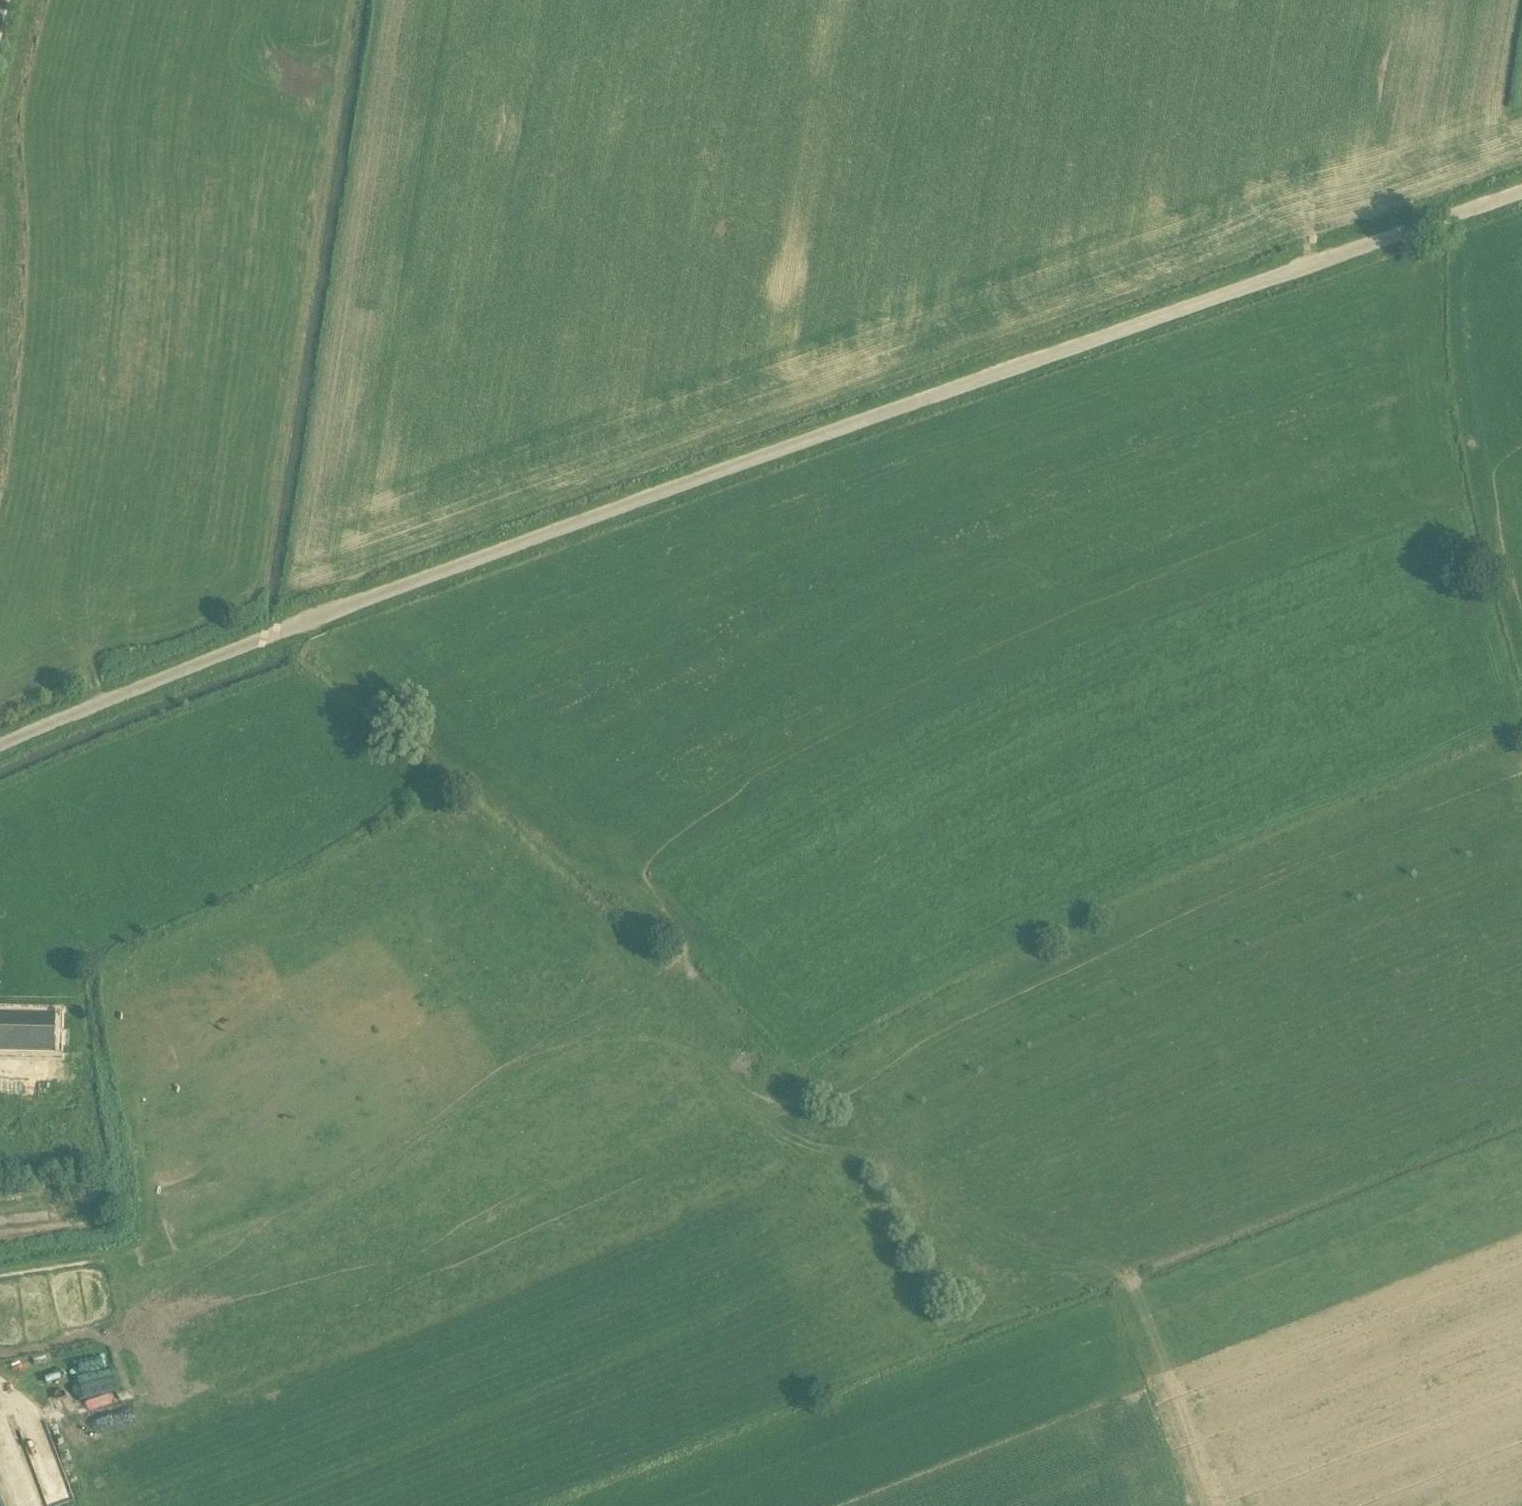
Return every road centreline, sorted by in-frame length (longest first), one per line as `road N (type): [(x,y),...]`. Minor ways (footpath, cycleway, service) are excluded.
road 1 (unclassified): [(1521,189),(340,605),(0,746)]

